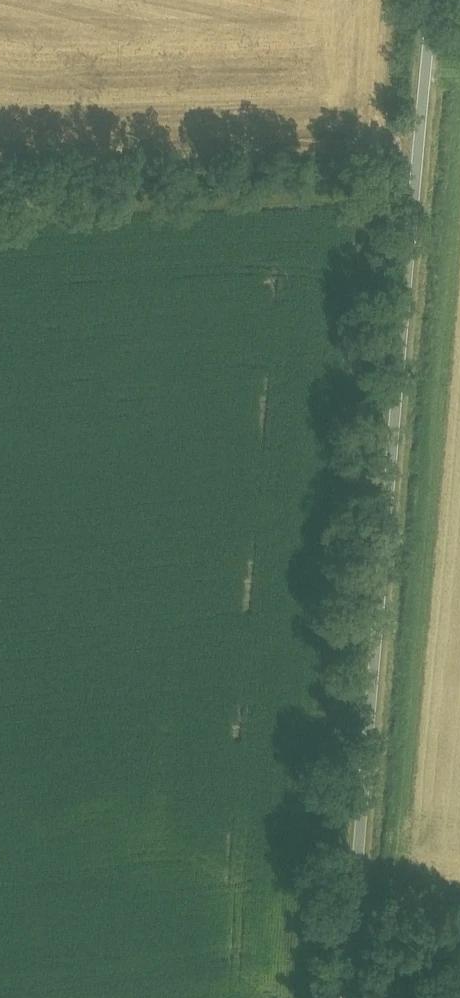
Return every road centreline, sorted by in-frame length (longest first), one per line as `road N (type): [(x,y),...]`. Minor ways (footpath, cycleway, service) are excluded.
road 1 (unclassified): [(356,997),(435,0)]

